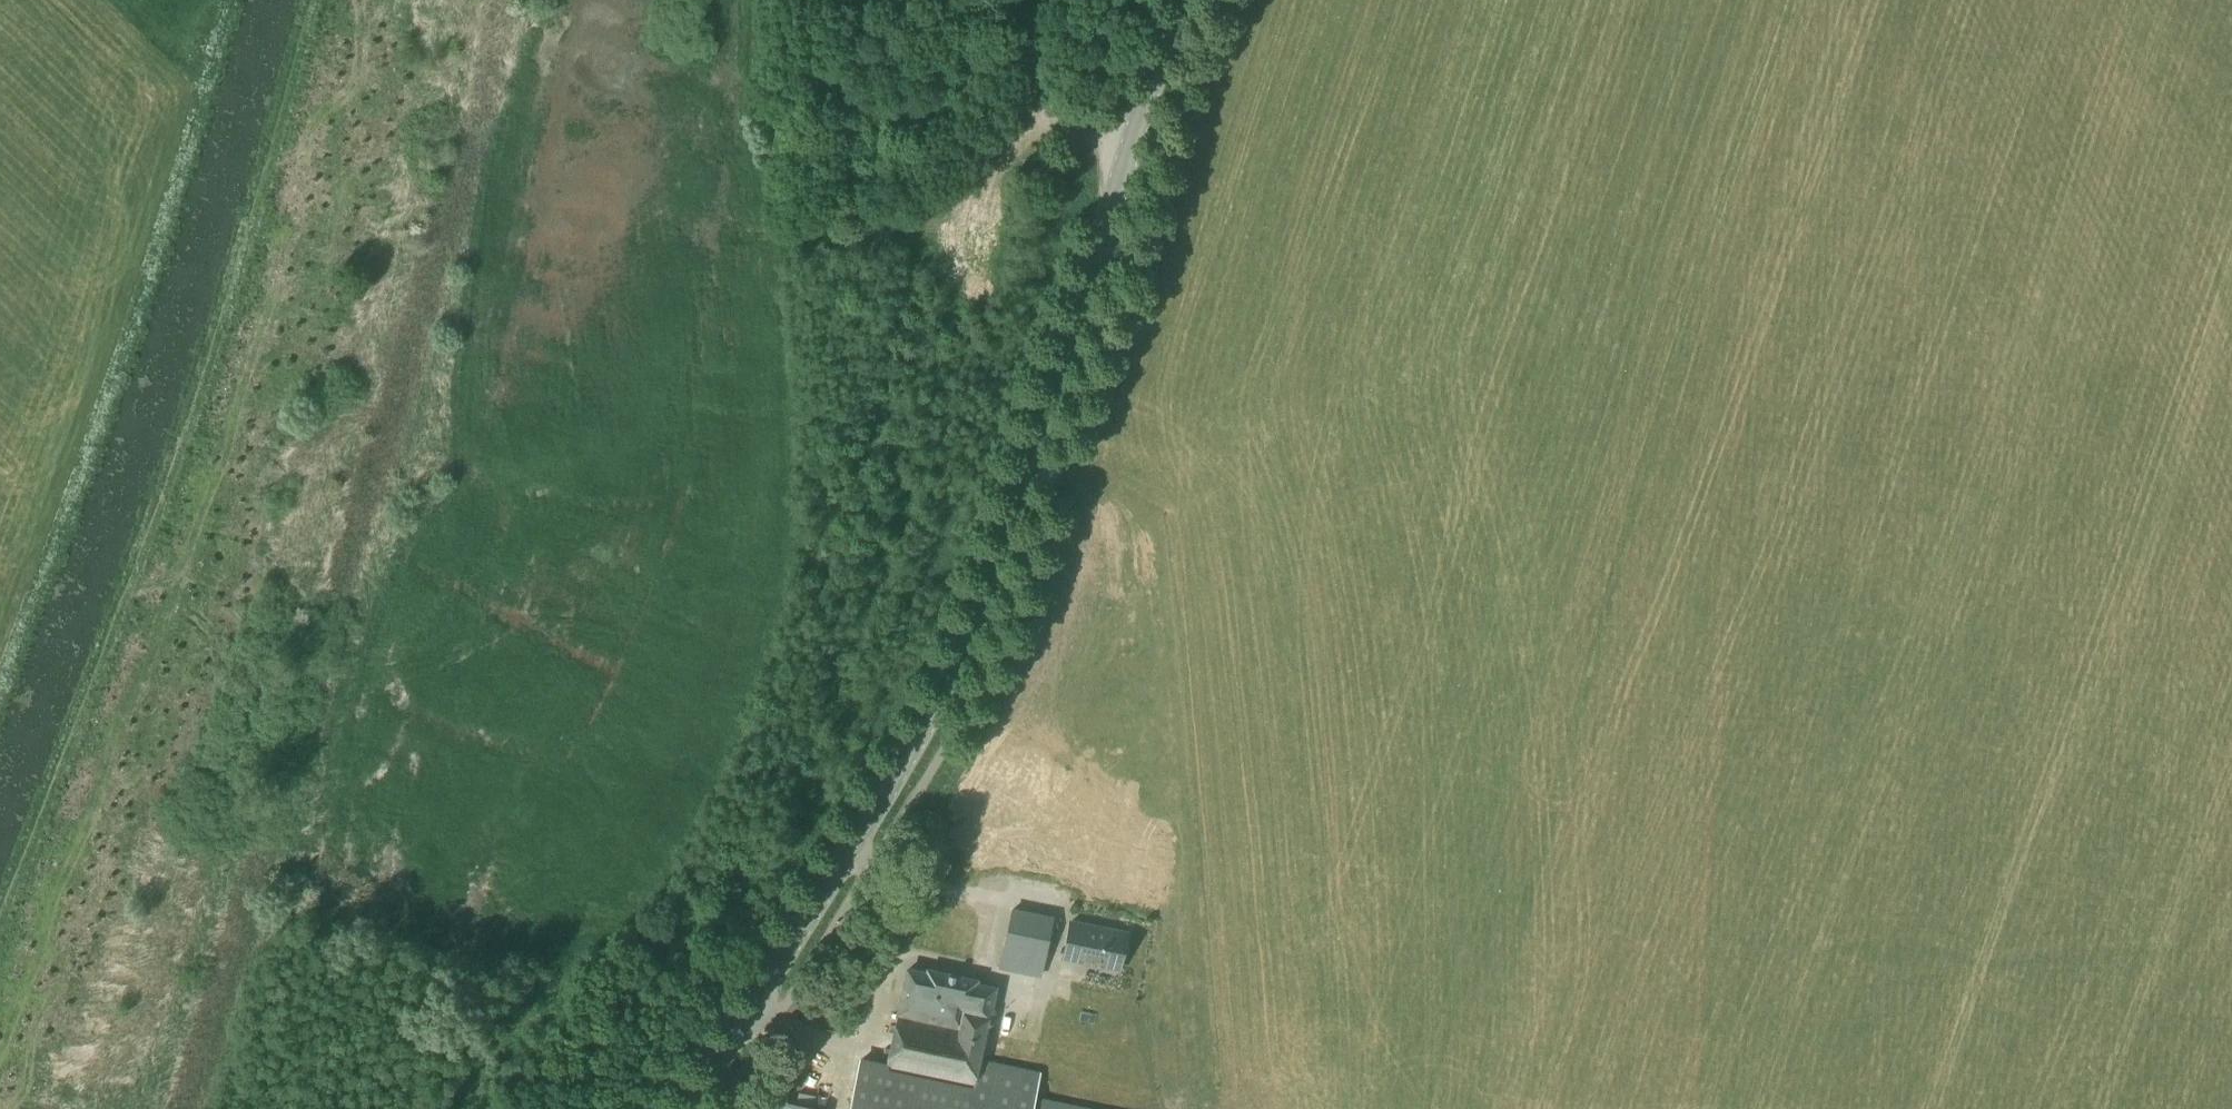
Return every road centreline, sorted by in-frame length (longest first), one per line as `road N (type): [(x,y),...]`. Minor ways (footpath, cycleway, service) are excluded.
road 1 (tertiary): [(696,1108),(939,704),(1002,572),(1128,161)]
road 2 (unclassified): [(1128,161),(1063,131),(1043,91),(1030,0)]
road 3 (tertiary): [(1128,161),(1181,0)]

